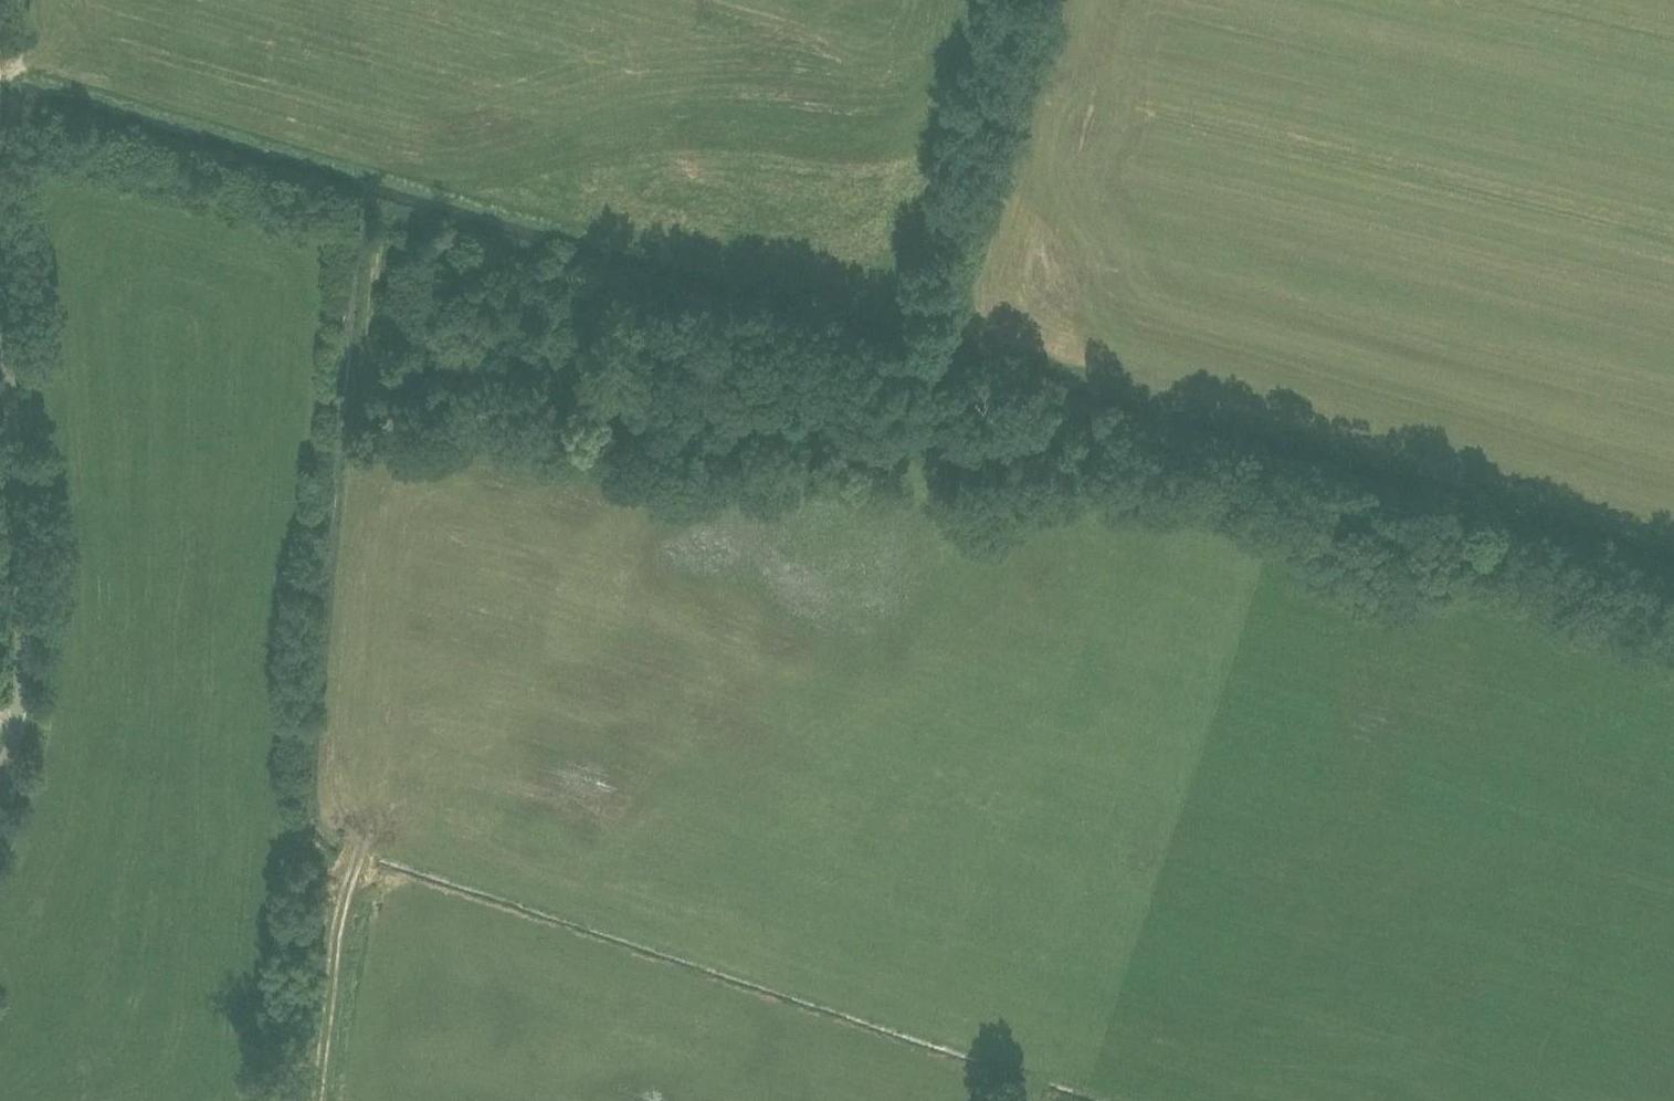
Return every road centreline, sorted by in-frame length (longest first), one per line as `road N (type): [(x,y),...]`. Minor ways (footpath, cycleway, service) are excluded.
road 1 (unclassified): [(0,790),(18,725),(23,621),(0,193)]

